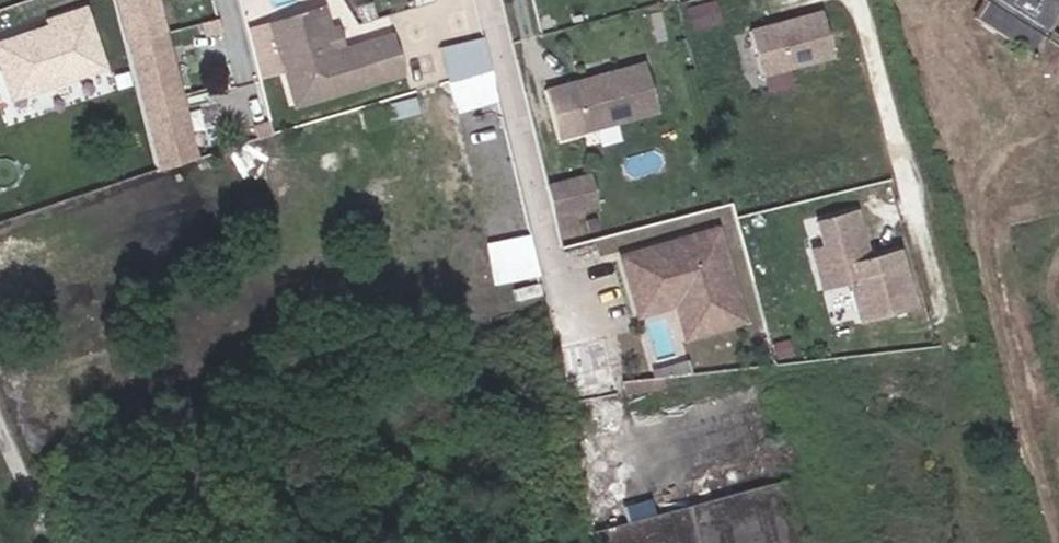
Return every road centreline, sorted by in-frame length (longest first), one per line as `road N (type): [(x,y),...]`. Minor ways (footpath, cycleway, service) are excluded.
road 1 (track): [(0,421),(52,542)]

